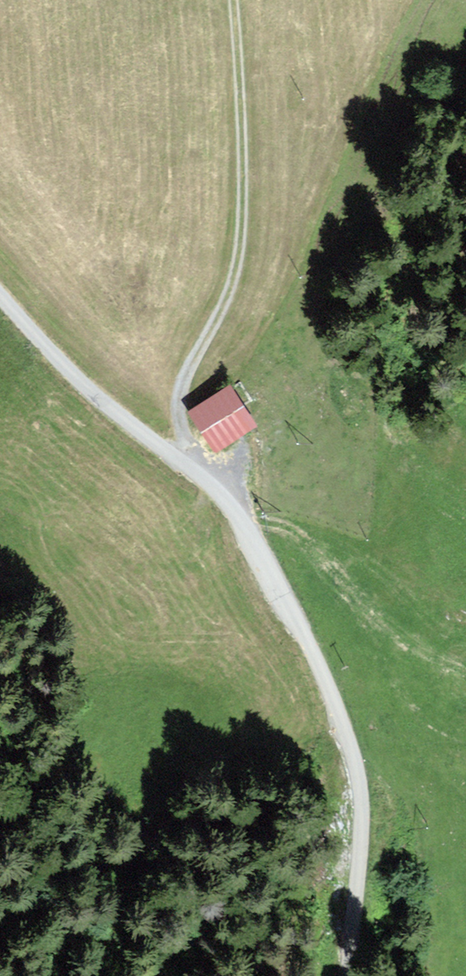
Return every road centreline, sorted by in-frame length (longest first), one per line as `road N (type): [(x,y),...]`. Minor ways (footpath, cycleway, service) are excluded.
road 1 (track): [(353,975),(362,804),(349,744),(304,634),(222,497),(105,404),(0,295)]
road 2 (track): [(188,468),(178,411),(190,369),(228,308),(242,246),(234,0)]
road 3 (track): [(465,670),(388,615),(301,531),(240,520)]

